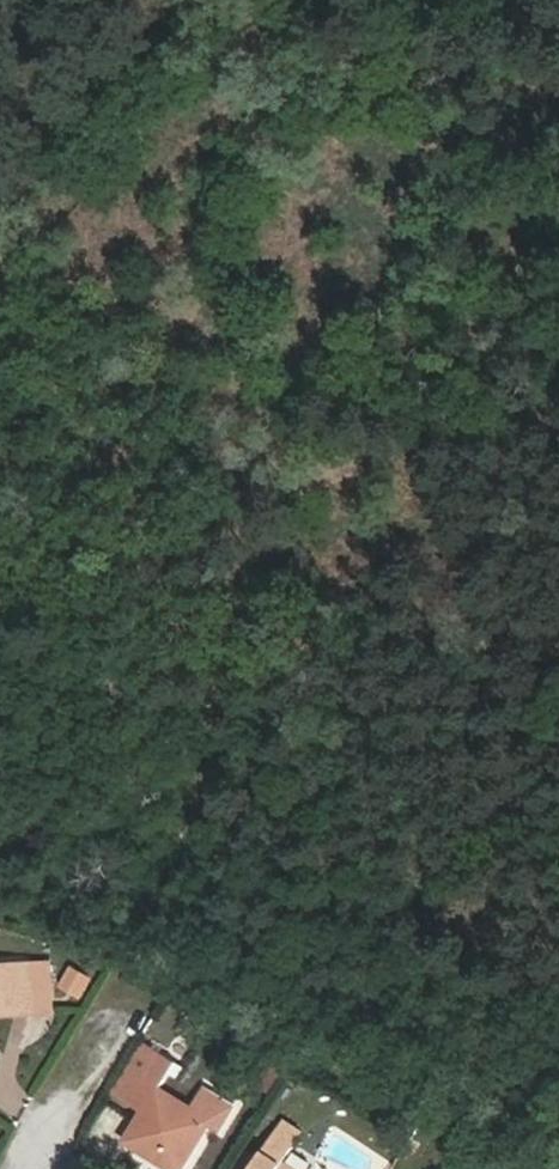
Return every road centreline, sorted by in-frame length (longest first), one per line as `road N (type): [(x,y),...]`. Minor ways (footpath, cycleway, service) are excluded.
road 1 (residential): [(107,1018),(29,1168)]

